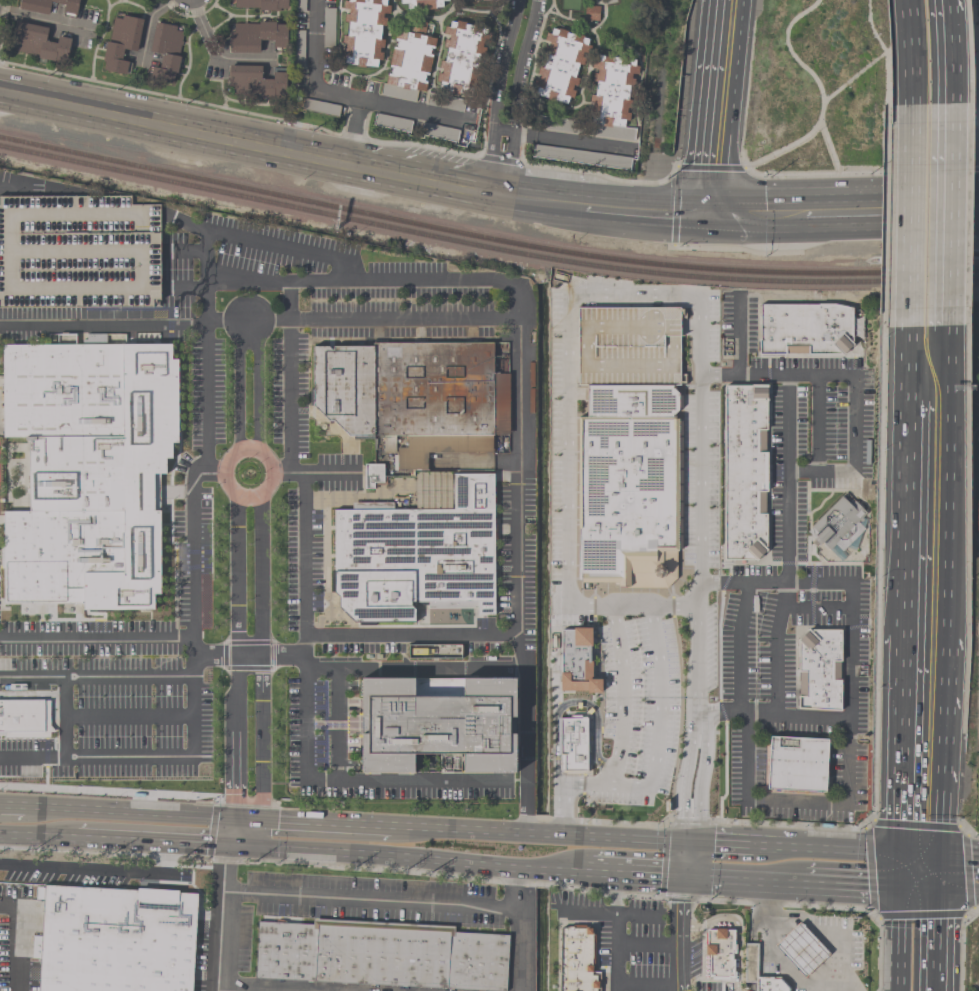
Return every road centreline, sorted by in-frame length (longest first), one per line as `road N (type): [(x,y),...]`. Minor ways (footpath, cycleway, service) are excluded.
road 1 (secondary): [(234,845),(587,872)]
road 2 (primary): [(0,92),(346,166)]
road 3 (trunk): [(942,639),(946,325)]
road 4 (secondary): [(689,844),(390,825)]
road 5 (primary): [(346,166),(583,211)]
road 6 (trunk): [(908,398),(904,637)]
road 7 (secondary): [(235,817),(0,804)]
road 8 (trunk): [(906,105),(908,327)]
road 9 (trunk): [(946,325),(948,104)]
road 10 (trunk): [(708,216),(730,0)]
road 11 (trunk): [(904,637),(901,853)]
road 12 (residential): [(506,196),(537,0)]
road 13 (residential): [(517,0),(483,192)]
road 14 (trunk): [(939,827),(942,639)]
road 15 (secondary): [(76,838),(234,845)]
road 16 (primary): [(978,205),(841,210)]
road 17 (secondary): [(390,825),(260,819)]
road 18 (primary): [(583,211),(708,216)]

